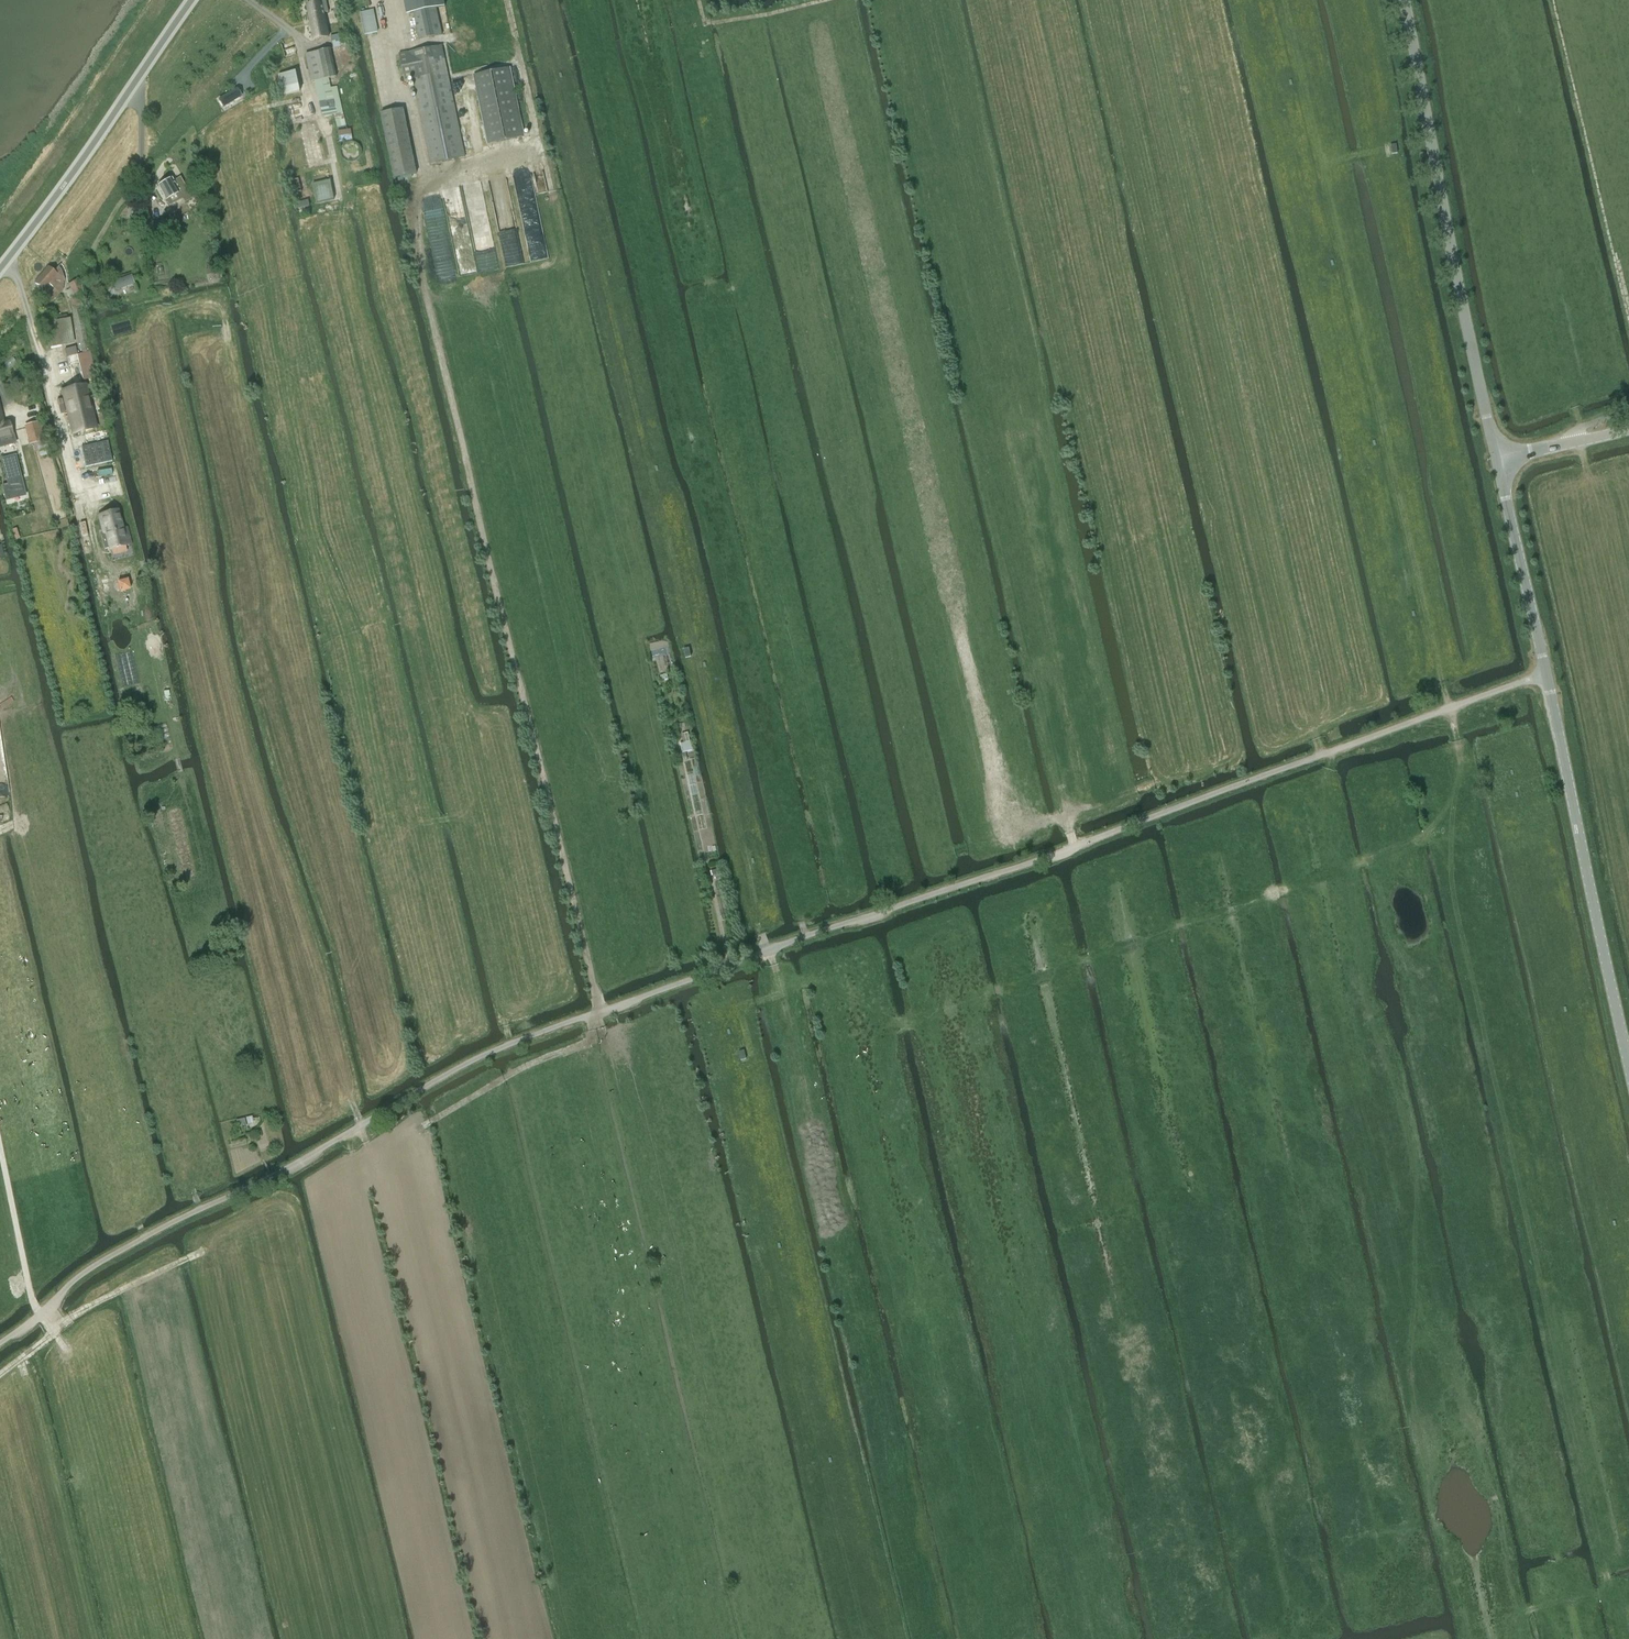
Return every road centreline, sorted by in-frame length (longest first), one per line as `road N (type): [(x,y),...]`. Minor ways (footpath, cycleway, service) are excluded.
road 1 (unclassified): [(39,1315),(98,1263),(510,1044),(1546,674)]
road 2 (unclassified): [(1499,463),(1404,0)]
road 3 (unclassified): [(1628,1069),(1546,674)]
road 4 (tertiary): [(0,267),(197,0)]
road 5 (unclassified): [(1546,674),(1499,463)]

